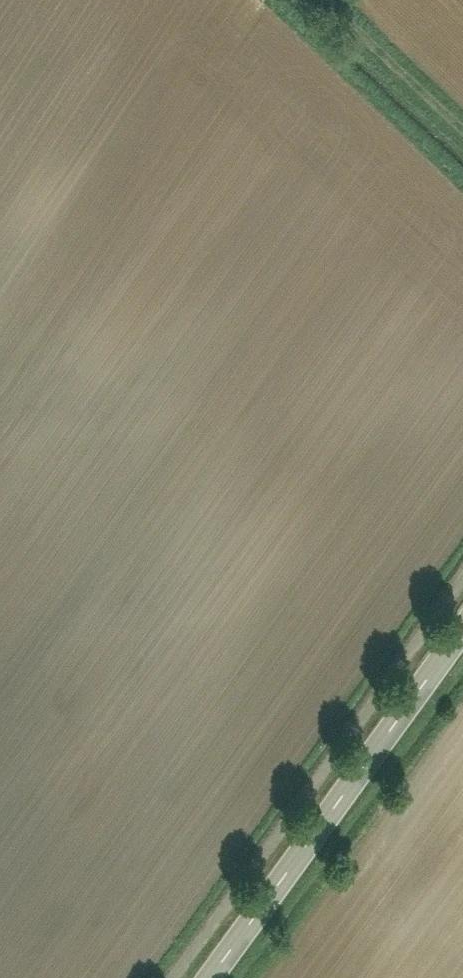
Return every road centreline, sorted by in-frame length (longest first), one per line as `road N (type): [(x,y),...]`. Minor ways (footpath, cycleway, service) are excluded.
road 1 (secondary): [(212,977),(462,628)]

